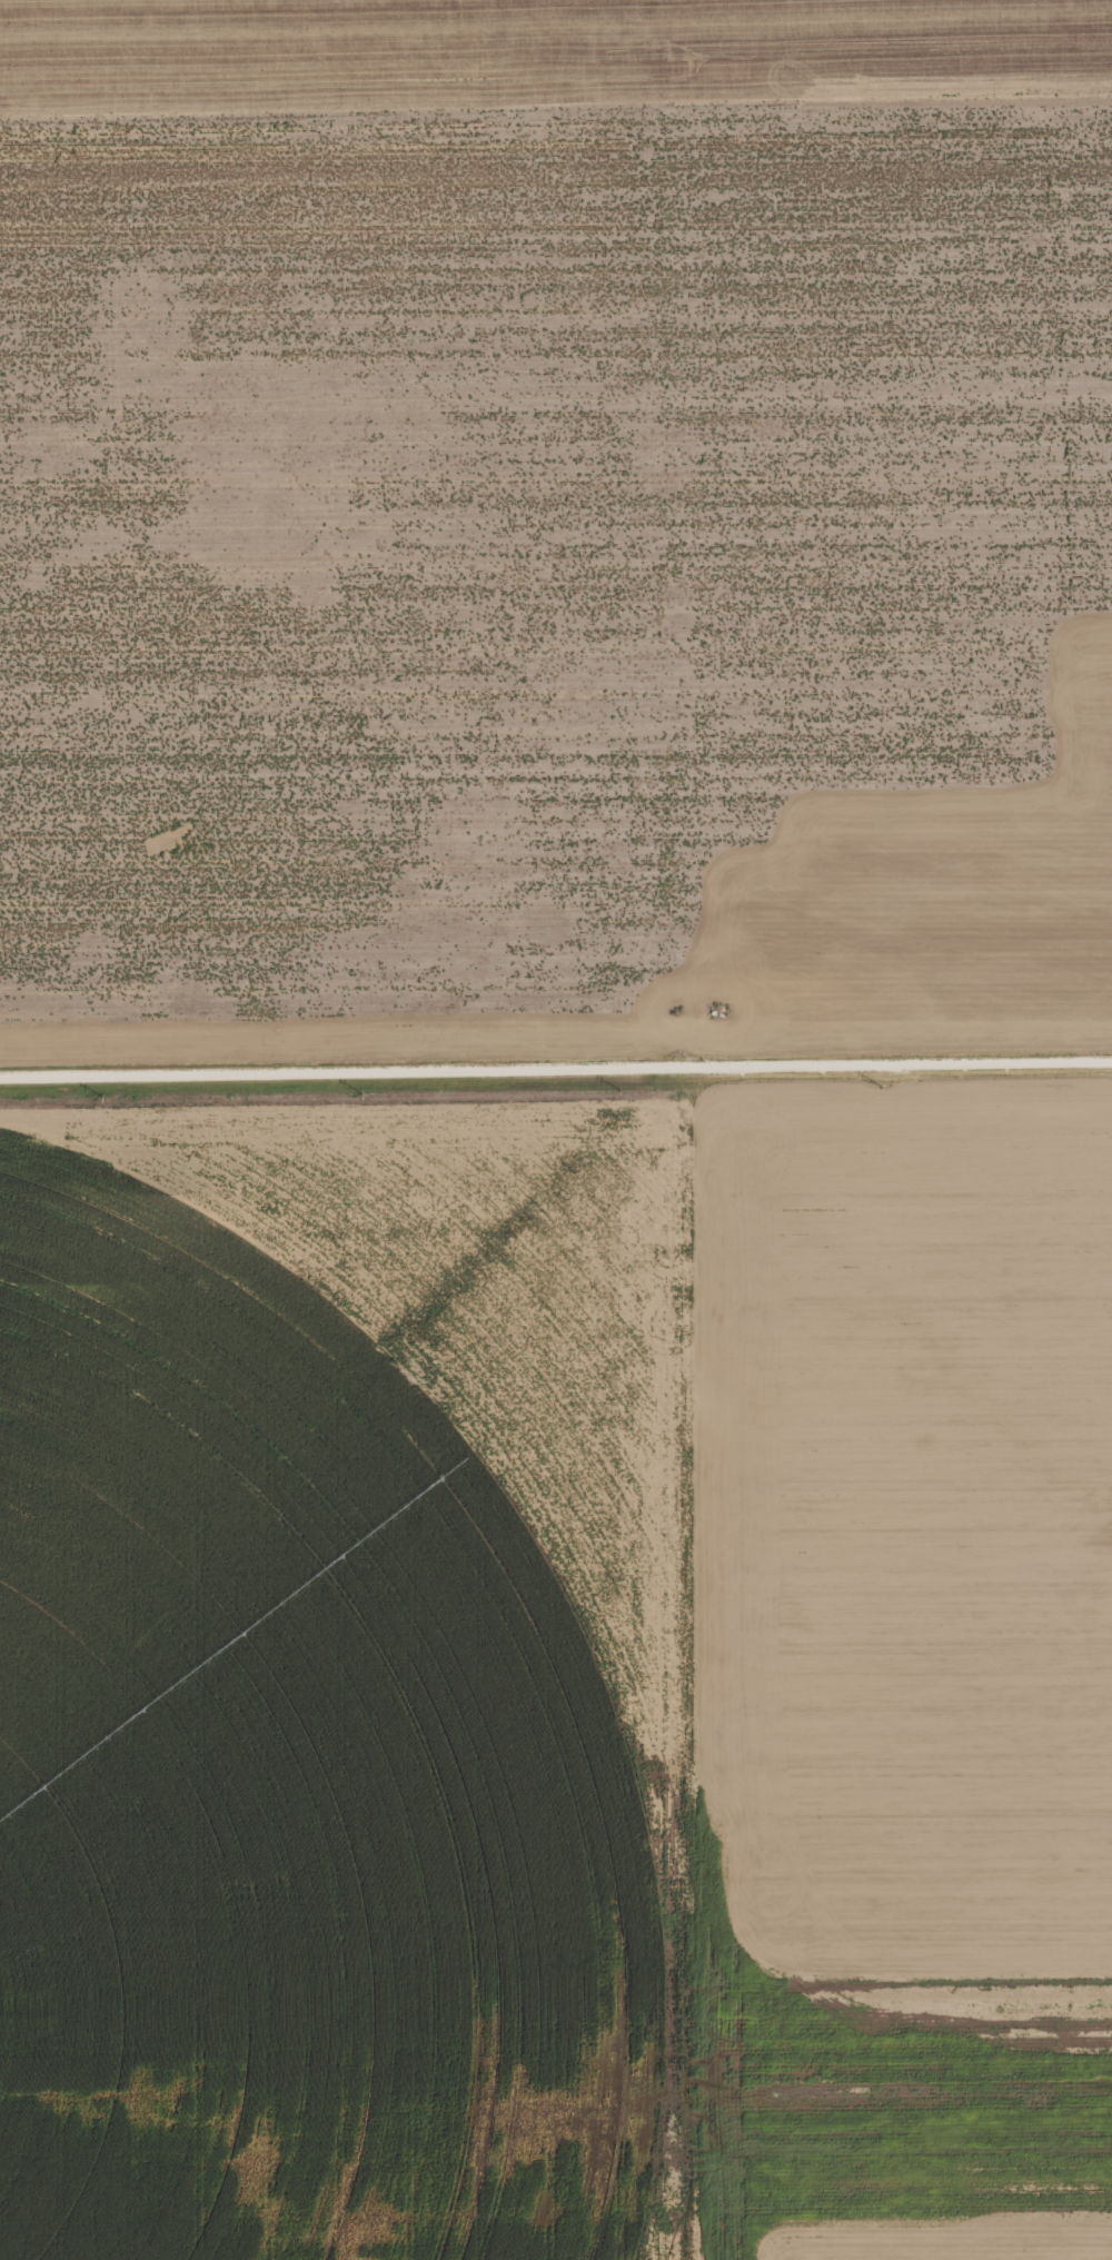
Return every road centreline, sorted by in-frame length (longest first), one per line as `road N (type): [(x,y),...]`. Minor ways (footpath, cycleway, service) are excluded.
road 1 (residential): [(679,2259),(671,1064)]
road 2 (residential): [(0,1075),(1111,1060)]

